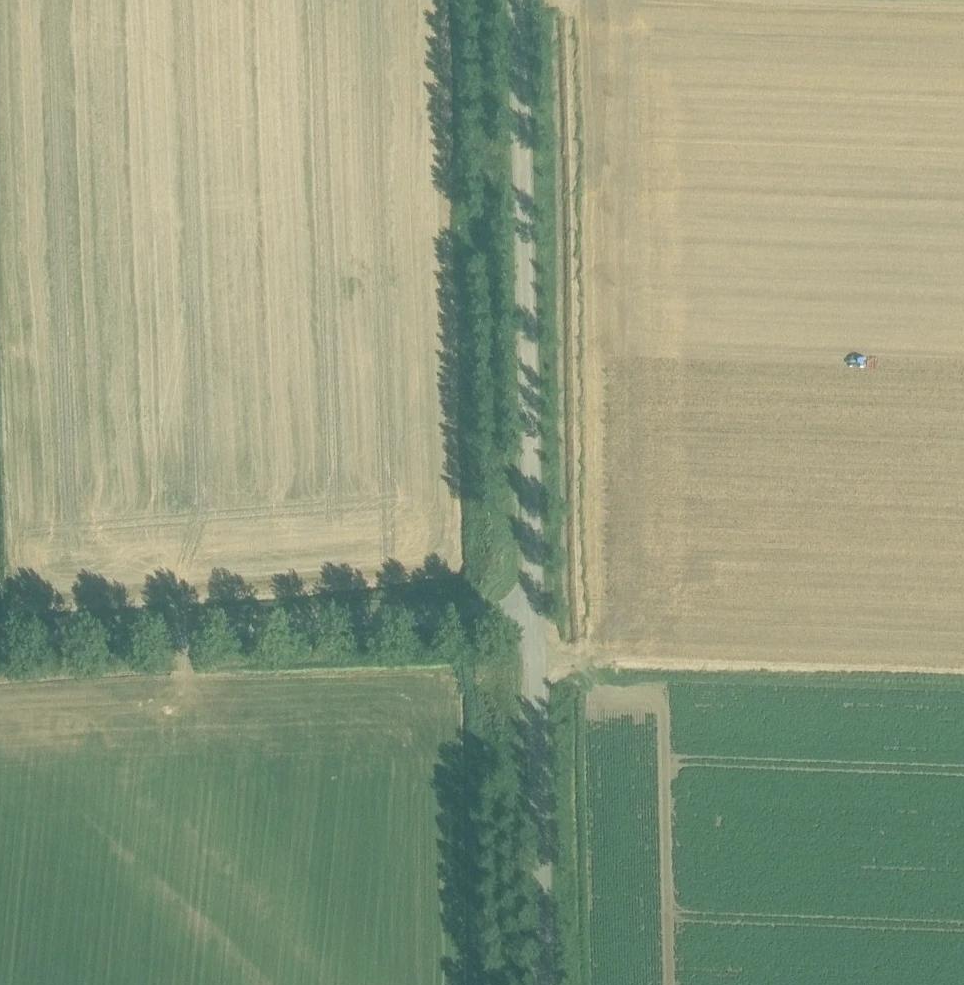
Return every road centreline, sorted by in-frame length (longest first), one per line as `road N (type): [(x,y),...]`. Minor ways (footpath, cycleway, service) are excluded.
road 1 (unclassified): [(537,616),(515,0)]
road 2 (unclassified): [(0,649),(537,616)]
road 3 (unclassified): [(548,984),(537,616)]

